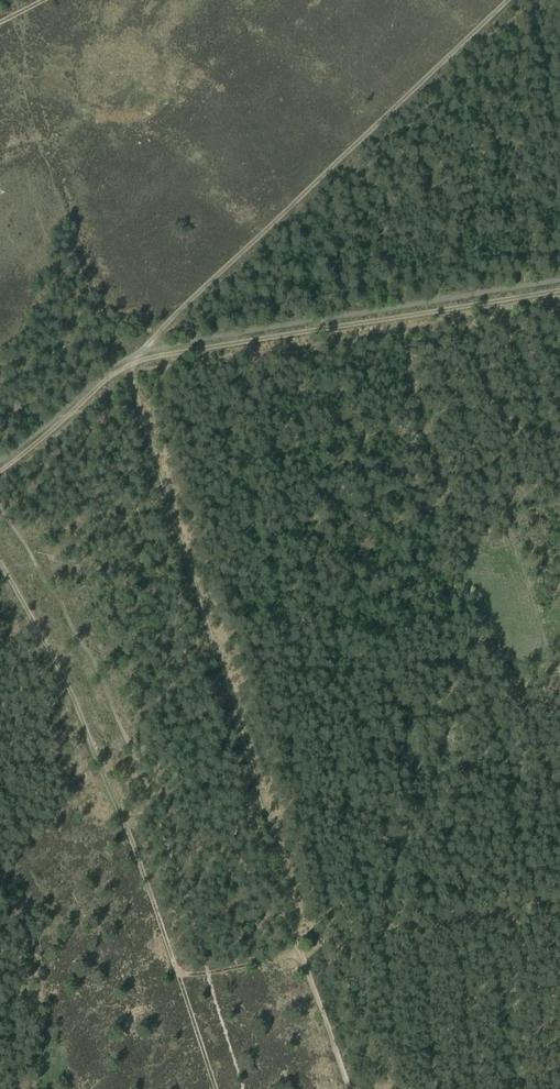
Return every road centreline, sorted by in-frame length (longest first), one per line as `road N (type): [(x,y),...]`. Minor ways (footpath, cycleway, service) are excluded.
road 1 (track): [(301,953),(127,367)]
road 2 (track): [(0,564),(66,683),(133,844),(216,1088)]
road 3 (track): [(127,367),(505,0)]
road 4 (track): [(127,367),(559,289)]
road 5 (track): [(0,470),(127,367)]
road 6 (track): [(345,1088),(301,953)]
road 7 (track): [(301,953),(177,974)]

